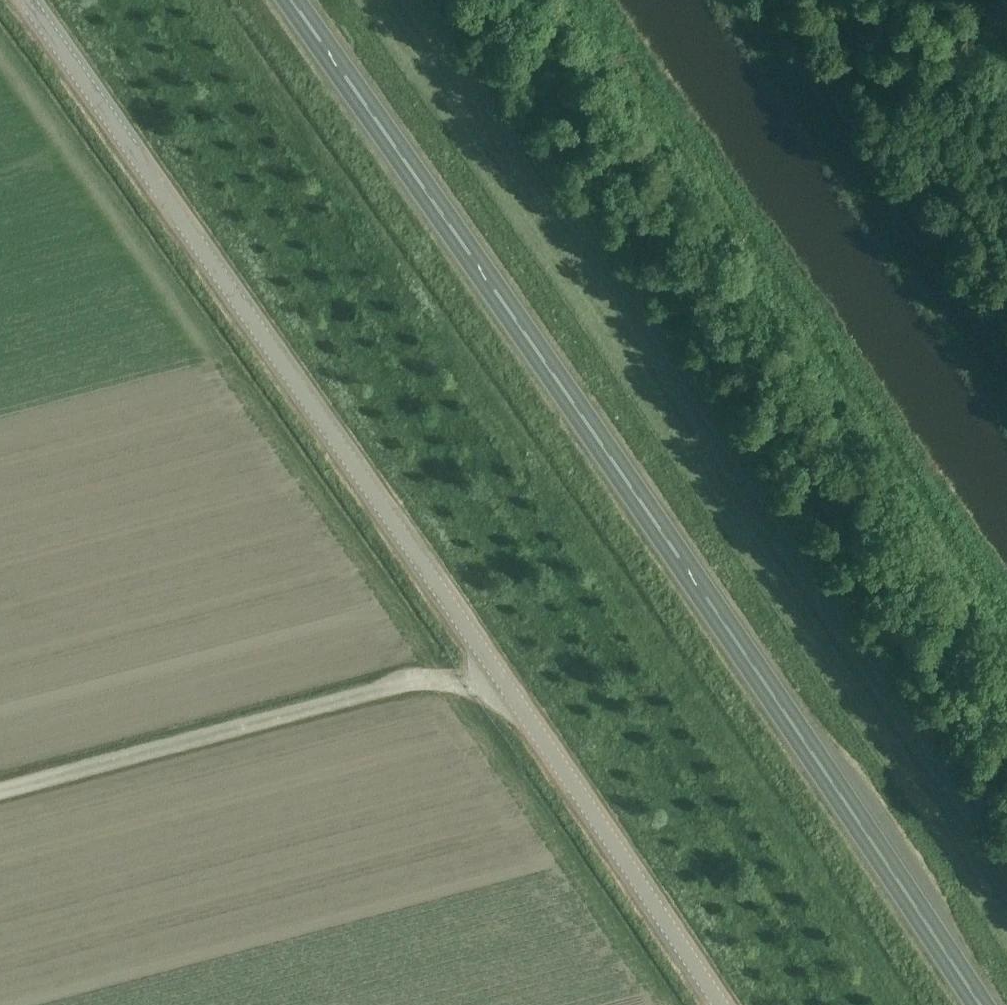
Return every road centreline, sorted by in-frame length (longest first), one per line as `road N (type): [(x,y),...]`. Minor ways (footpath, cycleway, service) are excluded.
road 1 (unclassified): [(721,1004),(26,0)]
road 2 (trunk): [(983,1004),(604,432),(294,0)]

